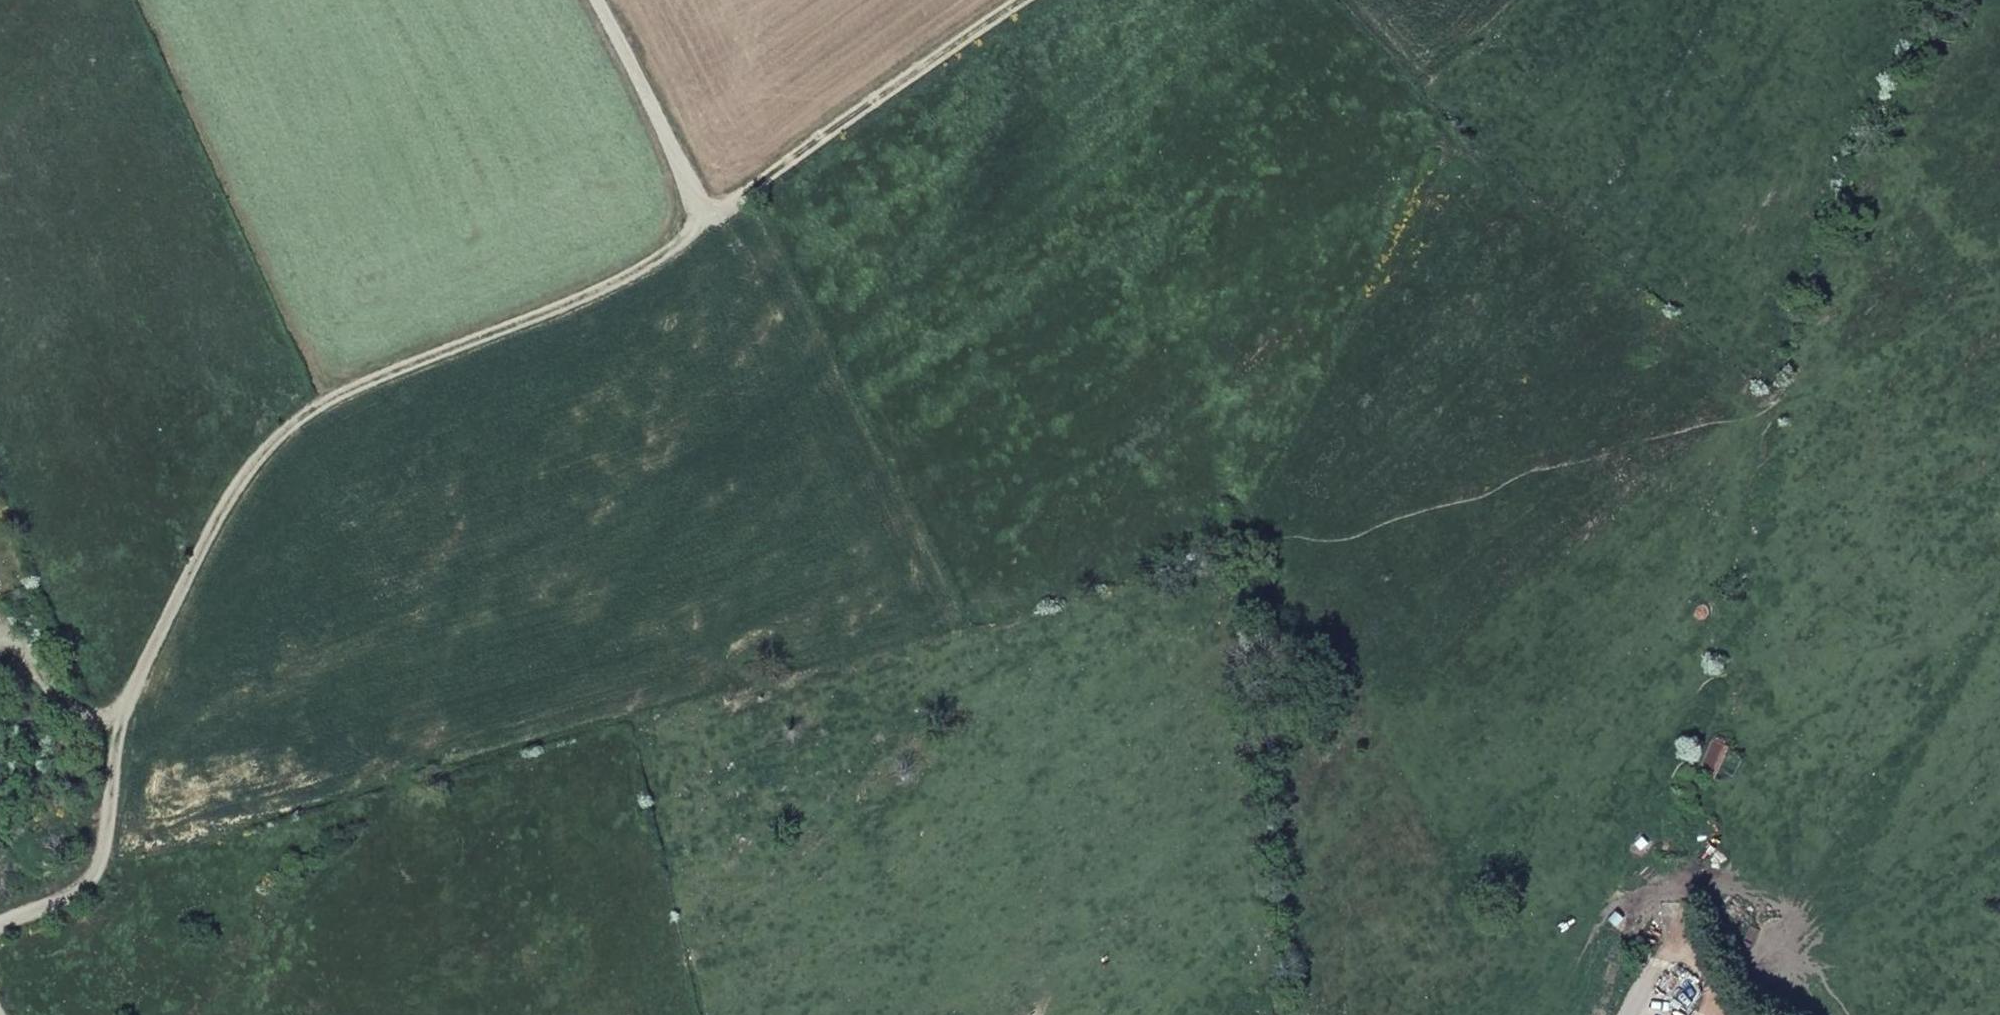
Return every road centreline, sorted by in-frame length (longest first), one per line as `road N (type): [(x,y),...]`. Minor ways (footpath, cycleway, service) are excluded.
road 1 (unclassified): [(601,0),(687,172),(701,215),(685,241),(608,285),(316,407),(255,453),(106,723),(92,860),(56,900),(0,919)]
road 2 (track): [(701,215),(730,208),(1029,0)]
road 3 (track): [(0,665),(126,685)]

